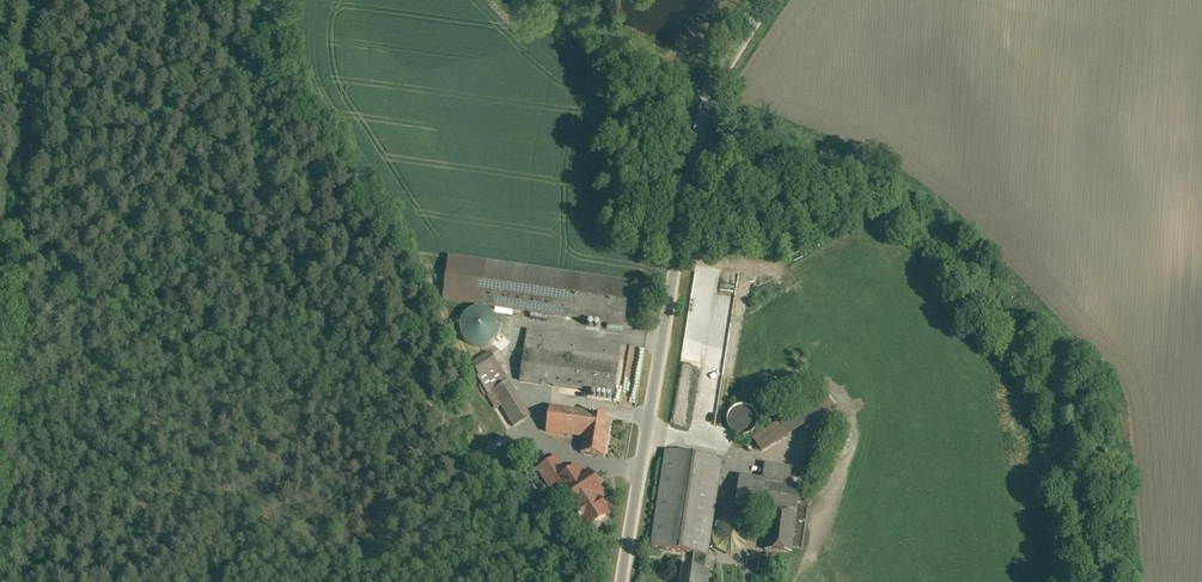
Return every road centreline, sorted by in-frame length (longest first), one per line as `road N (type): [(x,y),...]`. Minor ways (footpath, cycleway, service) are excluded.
road 1 (unclassified): [(621,581),(696,128),(770,0)]
road 2 (track): [(0,348),(41,0)]

